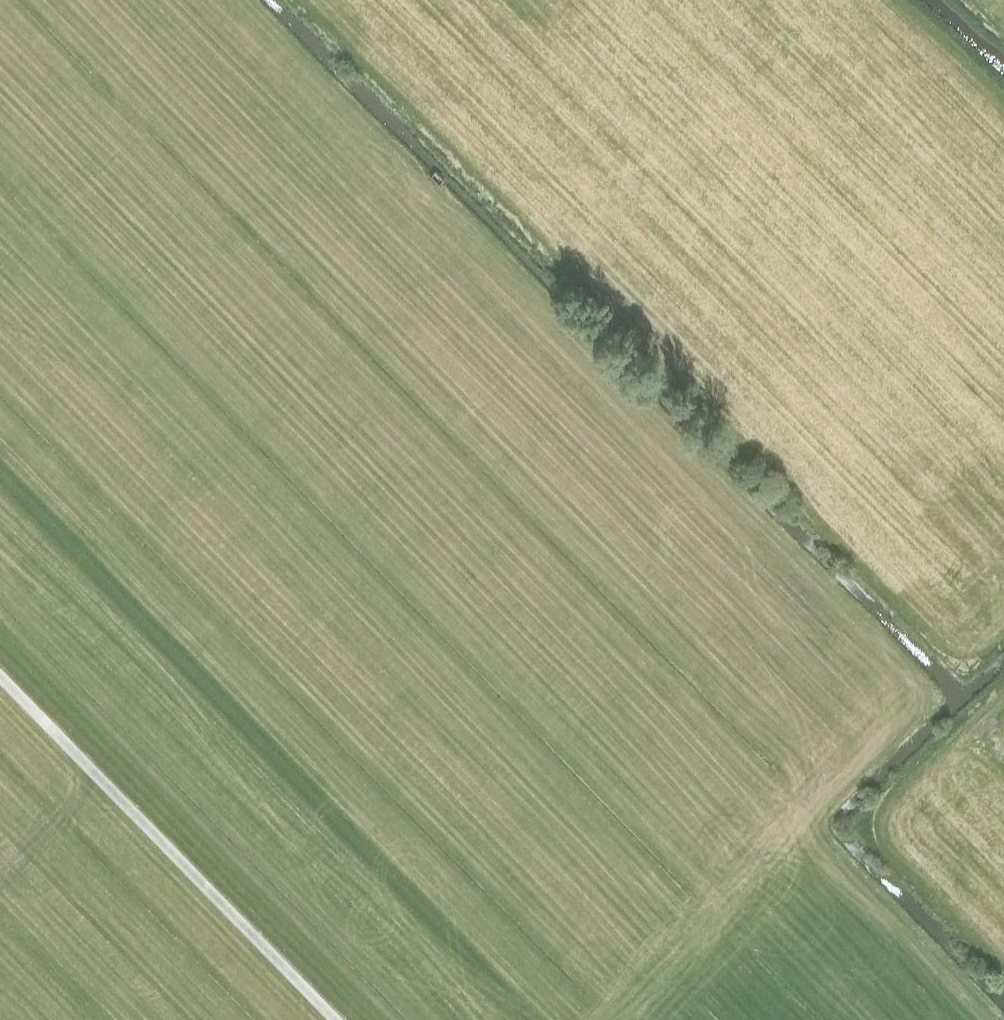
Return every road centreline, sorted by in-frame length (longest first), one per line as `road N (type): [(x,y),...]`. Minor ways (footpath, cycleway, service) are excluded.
road 1 (track): [(335,1019),(0,677)]

